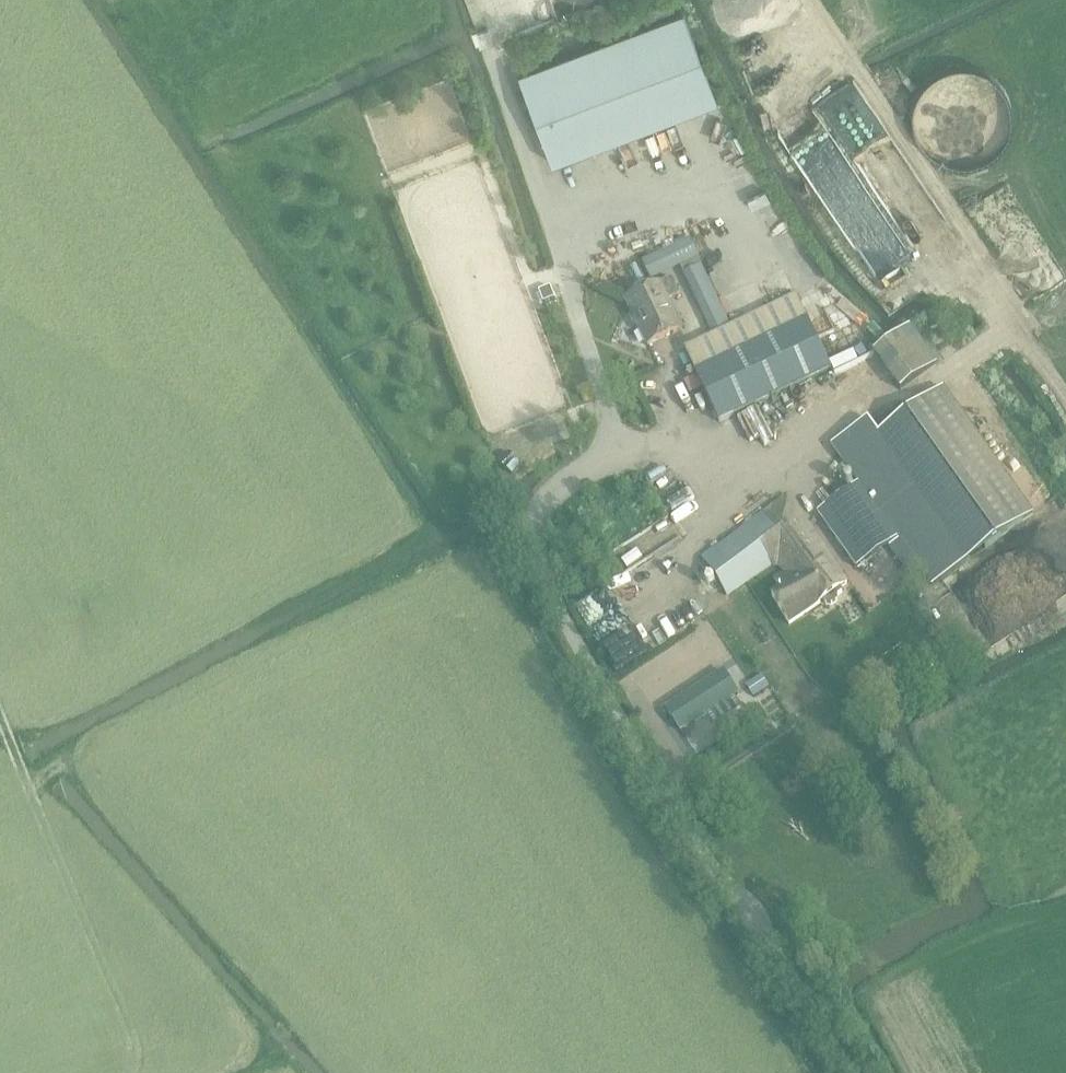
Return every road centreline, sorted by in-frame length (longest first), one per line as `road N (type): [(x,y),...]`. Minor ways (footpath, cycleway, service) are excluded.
road 1 (track): [(819,0),(1065,398)]
road 2 (track): [(0,714),(135,1043),(139,1059),(132,1072)]

